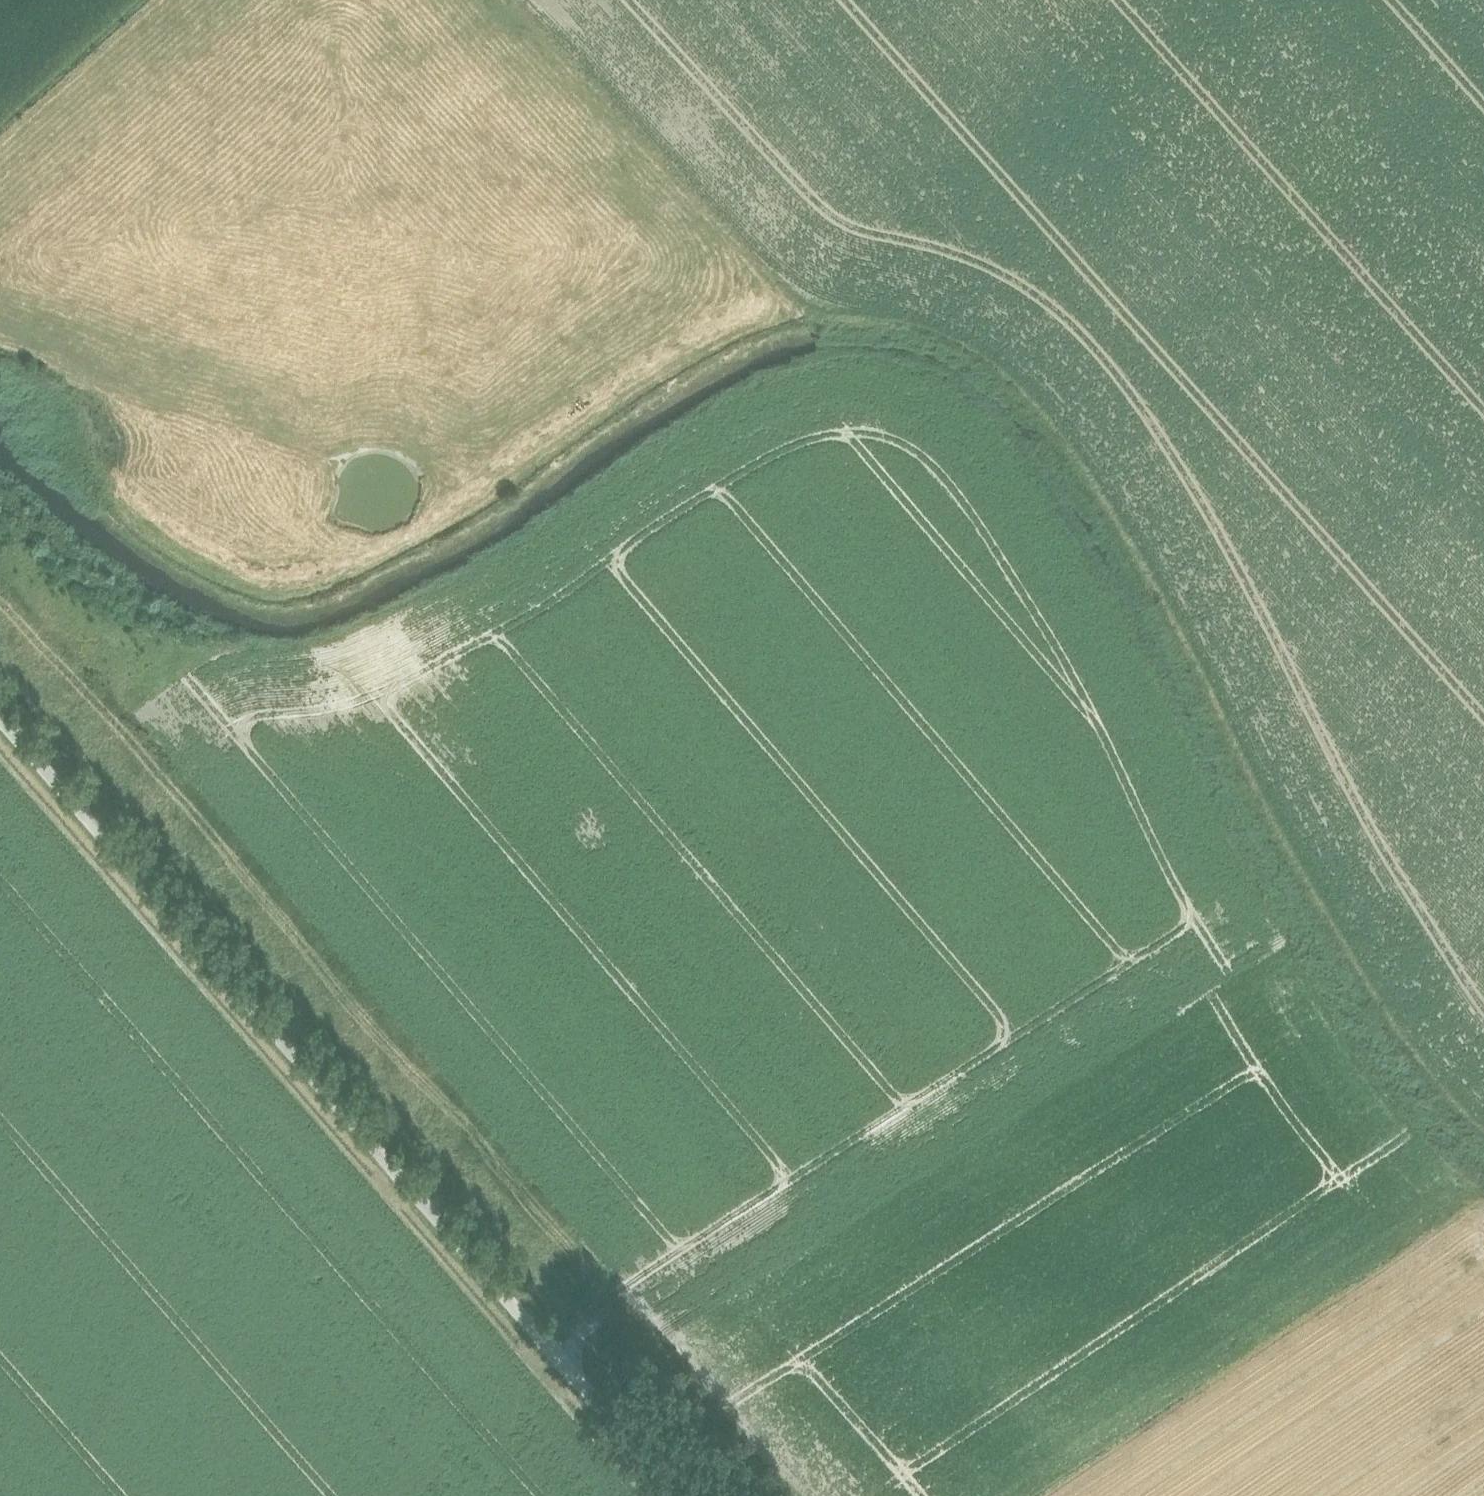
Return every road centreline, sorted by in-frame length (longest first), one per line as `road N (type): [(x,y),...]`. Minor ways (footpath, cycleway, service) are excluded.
road 1 (unclassified): [(679,1495),(0,717)]

